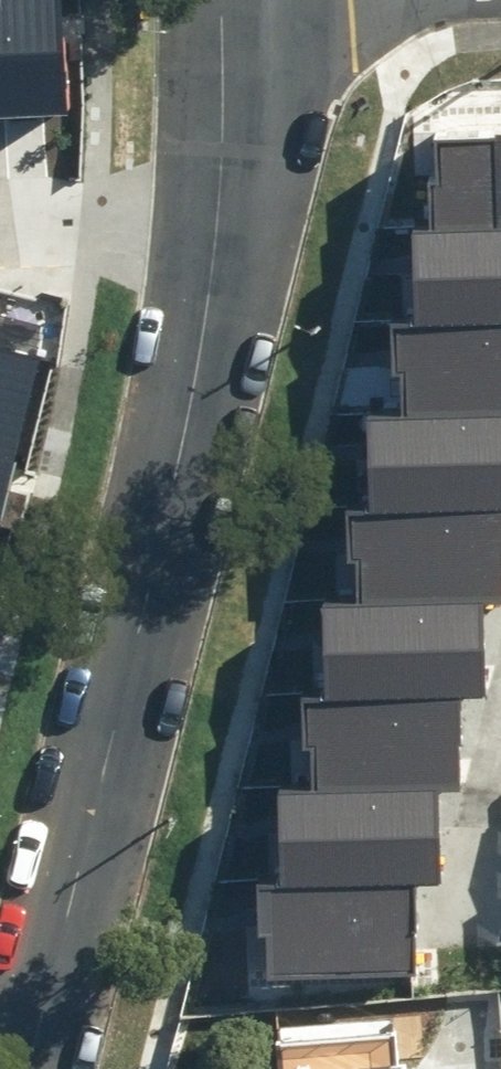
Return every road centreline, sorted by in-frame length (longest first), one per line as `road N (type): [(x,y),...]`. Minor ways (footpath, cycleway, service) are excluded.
road 1 (residential): [(222,0),(224,112),(199,367),(26,1068)]

